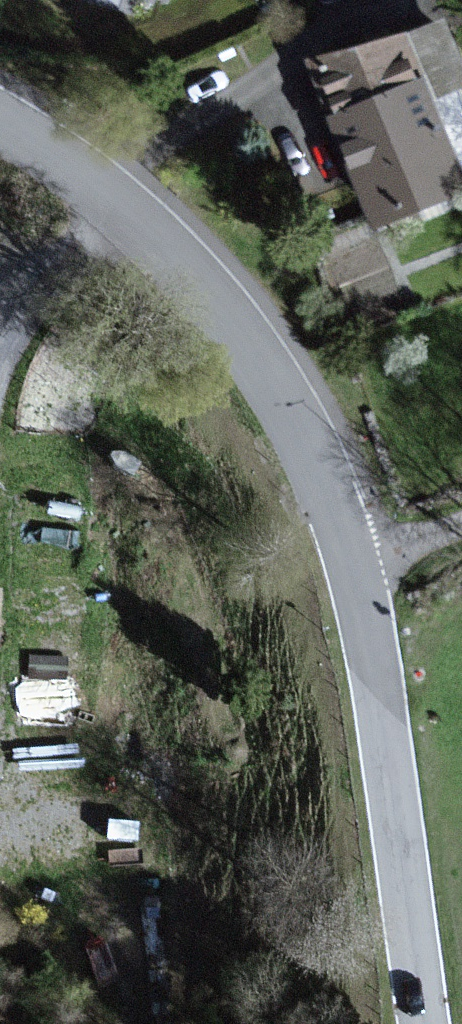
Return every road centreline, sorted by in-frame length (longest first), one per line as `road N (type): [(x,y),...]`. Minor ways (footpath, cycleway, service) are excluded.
road 1 (unclassified): [(352,566),(425,1023)]
road 2 (unclassified): [(106,195),(205,290),(251,348),(326,478),(352,566)]
road 3 (residential): [(106,195),(51,268),(0,371)]
road 4 (unclassified): [(0,120),(106,195)]

